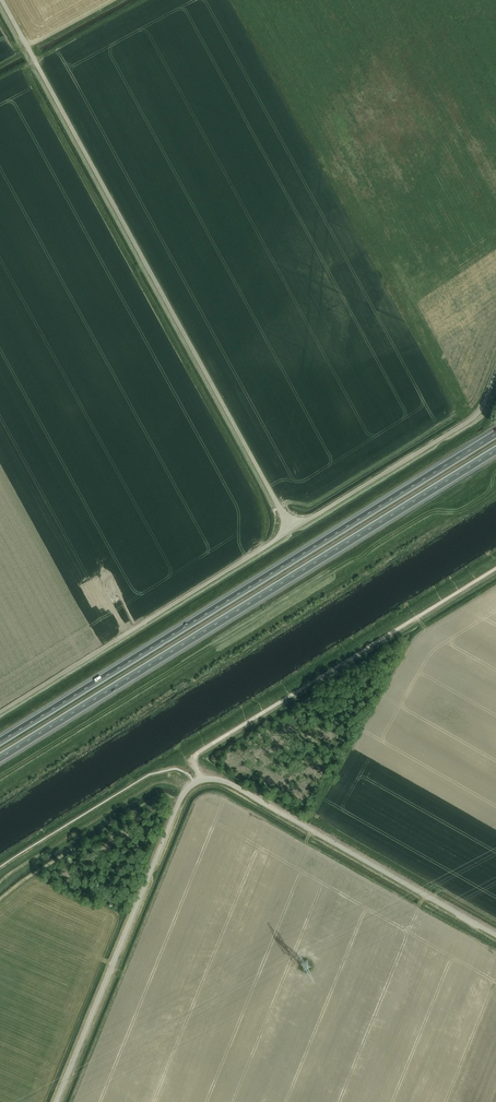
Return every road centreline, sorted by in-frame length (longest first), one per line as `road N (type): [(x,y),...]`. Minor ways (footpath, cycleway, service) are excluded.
road 1 (unclassified): [(293,529),(3,0)]
road 2 (motorway): [(0,757),(495,450)]
road 3 (motorway): [(495,435),(0,741)]
road 4 (unclassified): [(202,780),(198,753),(495,569)]
road 5 (unclassified): [(56,1101),(181,798),(195,783)]
road 6 (unclassified): [(0,711),(293,529)]
road 7 (unclassified): [(495,935),(233,785),(202,780)]
road 8 (unclassified): [(293,529),(471,419),(495,374)]

